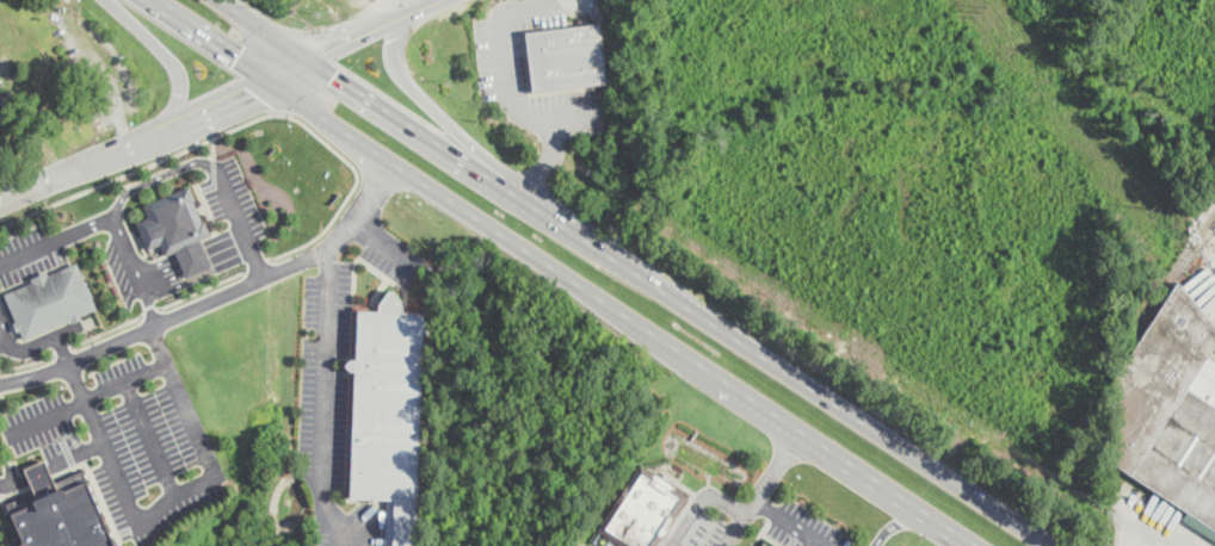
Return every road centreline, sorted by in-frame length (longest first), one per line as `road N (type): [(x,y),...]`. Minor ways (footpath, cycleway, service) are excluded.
road 1 (primary): [(146,0),(968,545)]
road 2 (primary): [(1056,545),(302,55)]
road 3 (primary): [(494,179),(395,62),(394,37),(406,13)]
road 4 (tertiary): [(0,198),(167,124)]
road 5 (primary): [(110,0),(178,68),(179,100),(167,124)]

